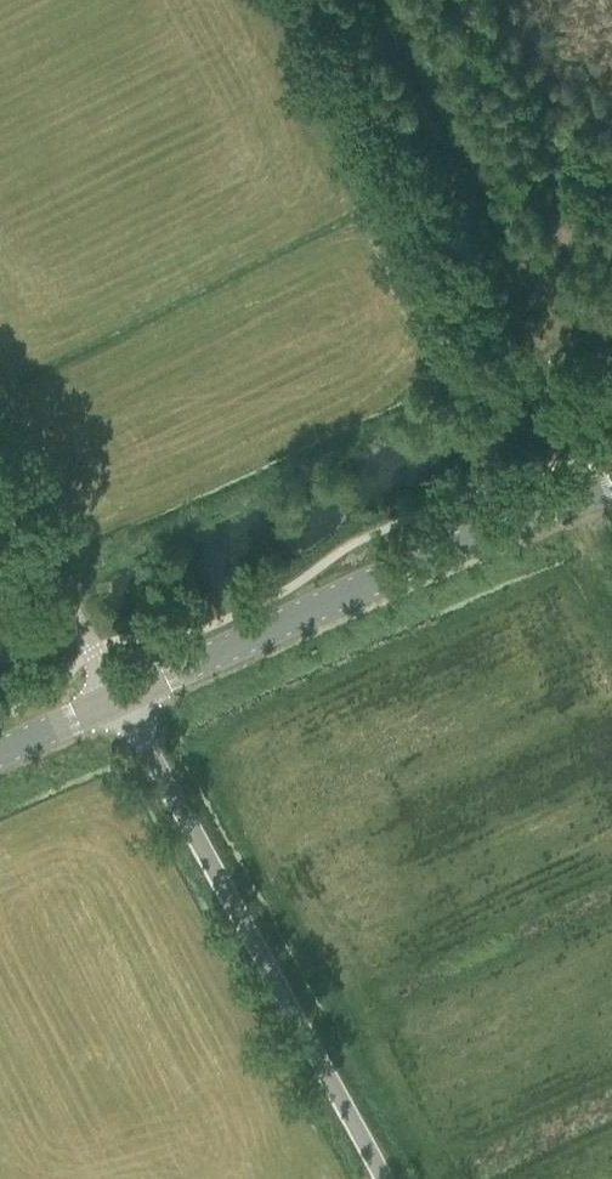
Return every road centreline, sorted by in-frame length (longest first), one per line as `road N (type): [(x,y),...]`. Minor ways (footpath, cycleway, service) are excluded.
road 1 (unclassified): [(383,1178),(118,698)]
road 2 (tertiary): [(118,698),(611,487)]
road 3 (unclassified): [(118,698),(0,485)]
road 4 (tertiary): [(0,752),(118,698)]

